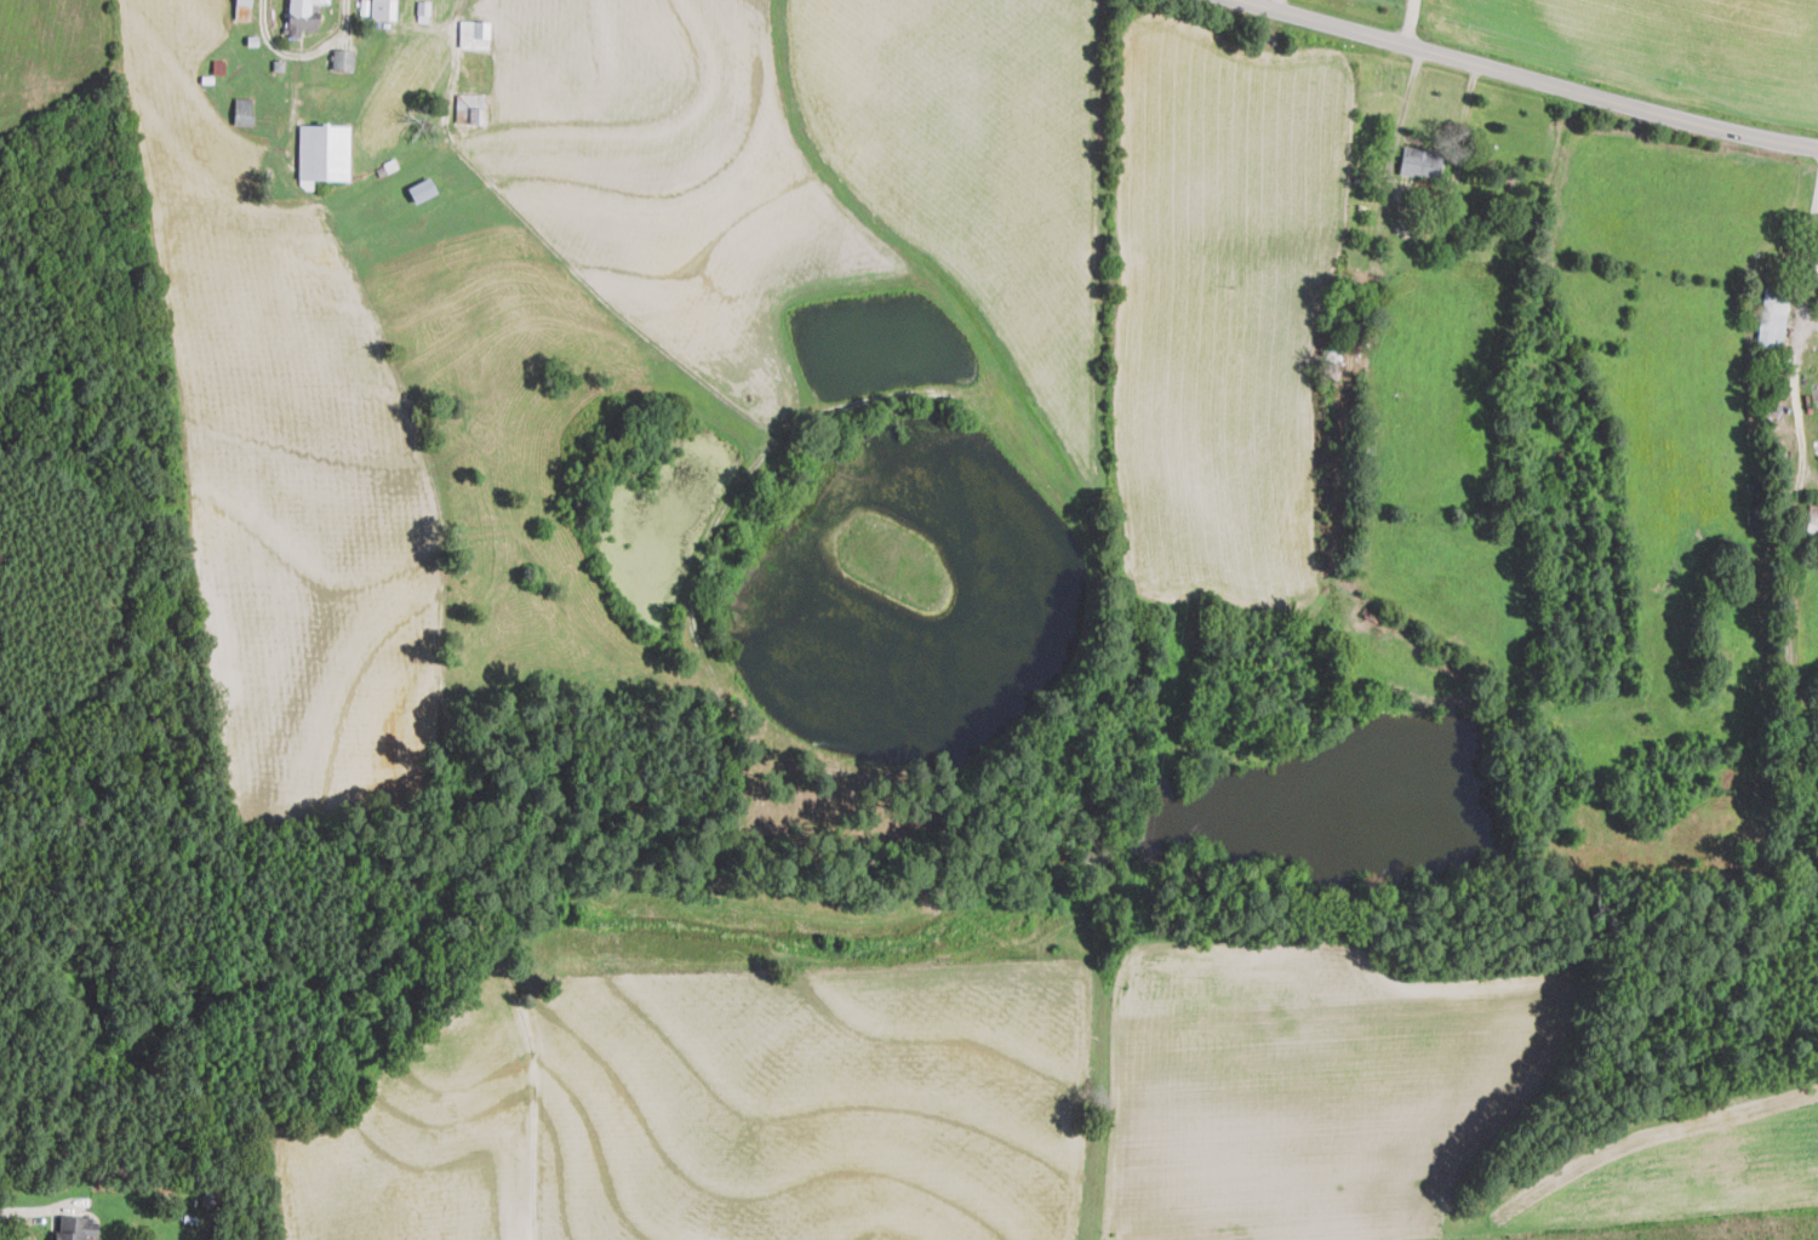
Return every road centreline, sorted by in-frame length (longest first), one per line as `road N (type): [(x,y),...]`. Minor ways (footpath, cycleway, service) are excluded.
road 1 (tertiary): [(1817,147),(1246,0)]

